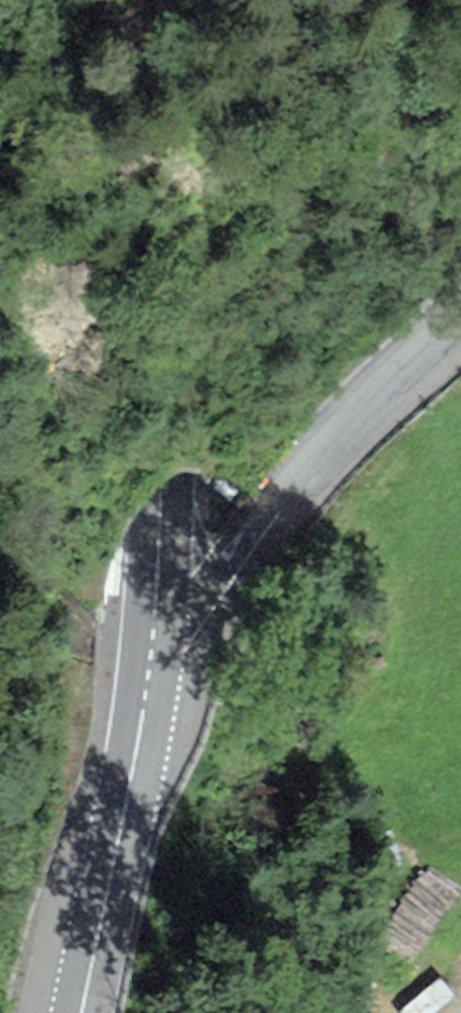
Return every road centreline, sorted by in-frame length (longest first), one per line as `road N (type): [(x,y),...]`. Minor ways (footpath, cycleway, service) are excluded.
road 1 (secondary): [(162,480),(142,0)]
road 2 (unclassified): [(157,652),(460,326)]
road 3 (secondary): [(157,652),(82,1012)]
road 4 (secondary): [(162,480),(157,652)]

